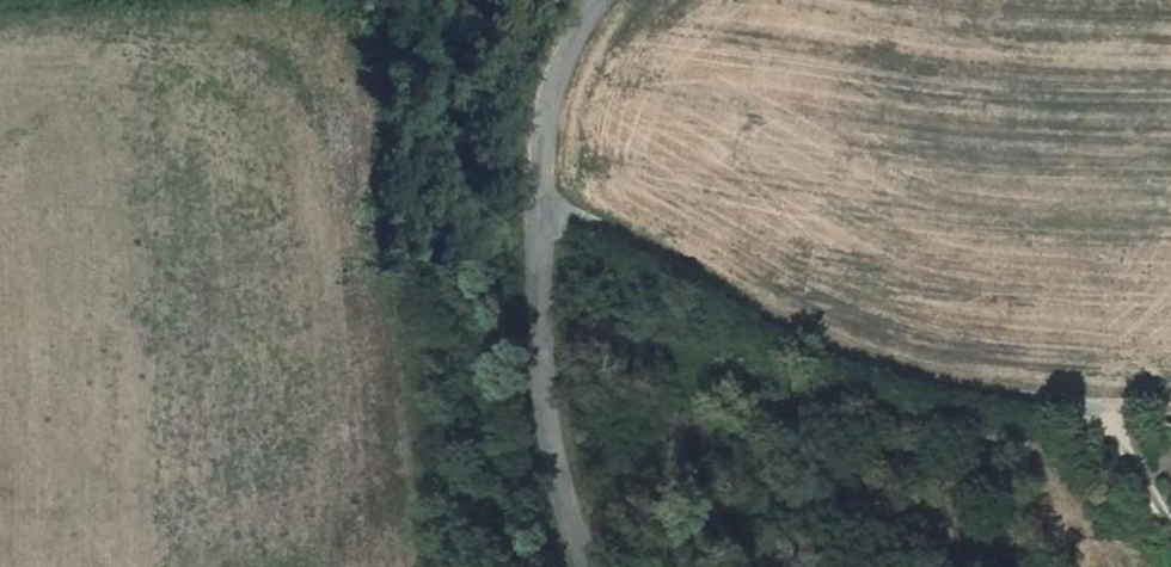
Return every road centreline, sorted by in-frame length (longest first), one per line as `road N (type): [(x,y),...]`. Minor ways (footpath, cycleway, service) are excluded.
road 1 (track): [(1170,408),(1024,400),(930,382),(778,326),(611,233),(537,213)]
road 2 (unclassified): [(590,566),(557,480),(537,352),(537,213),(545,123),(582,16),(597,0)]

